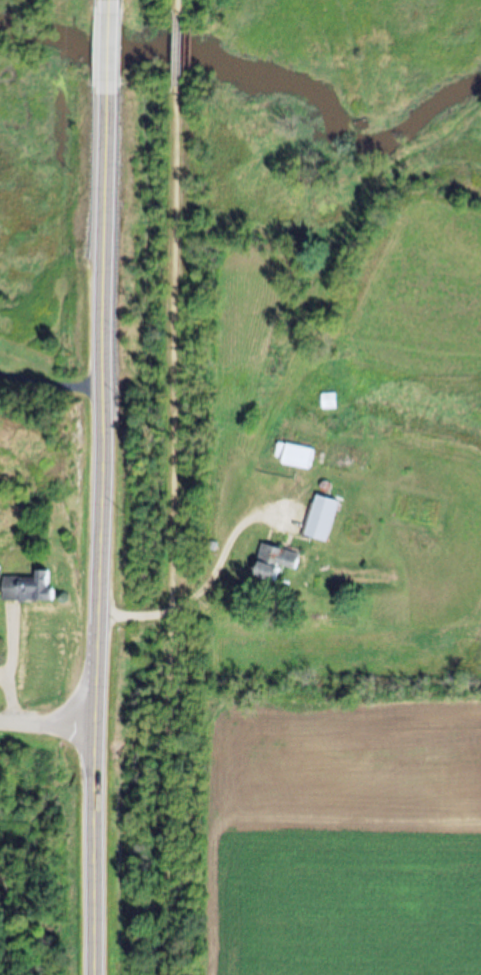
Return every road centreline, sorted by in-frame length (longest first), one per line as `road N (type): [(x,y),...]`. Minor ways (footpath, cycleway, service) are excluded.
road 1 (primary): [(93,974),(107,99)]

